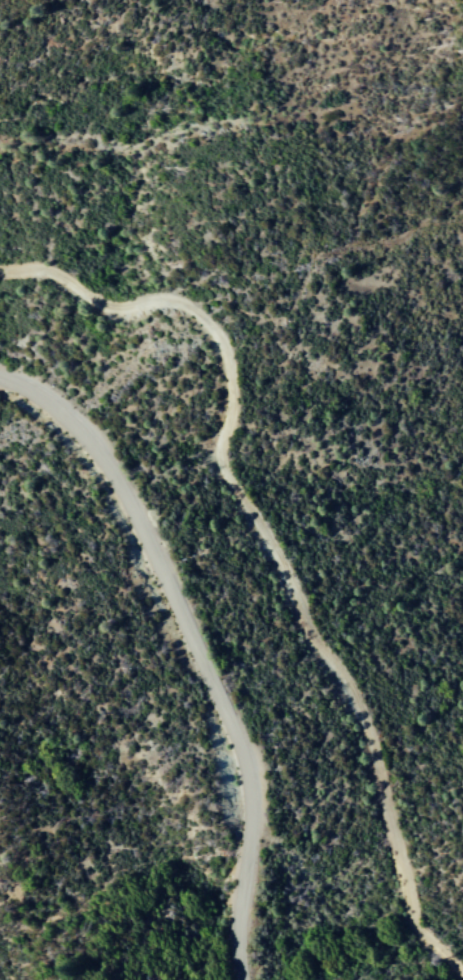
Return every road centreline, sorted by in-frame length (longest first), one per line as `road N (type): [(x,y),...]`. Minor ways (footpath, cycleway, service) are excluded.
road 1 (track): [(0,270),(49,271),(108,309),(178,308),(215,334),(232,377),(229,478),(353,695),(416,919),(462,976)]
road 2 (tertiary): [(0,379),(62,414),(120,475),(220,681),(253,814),(247,979)]

